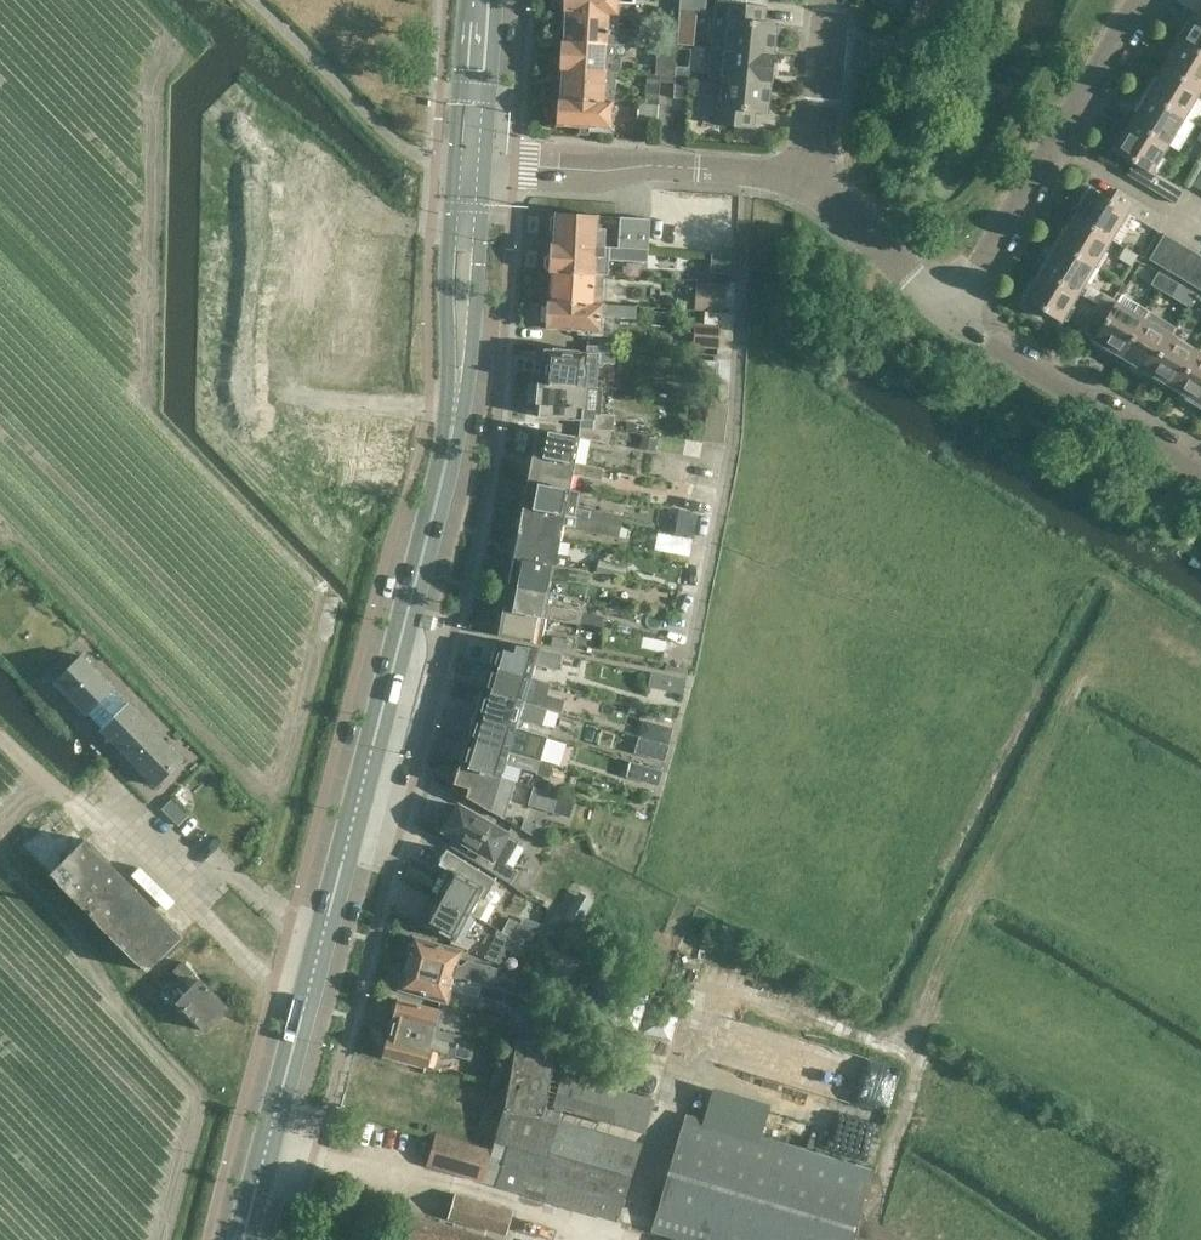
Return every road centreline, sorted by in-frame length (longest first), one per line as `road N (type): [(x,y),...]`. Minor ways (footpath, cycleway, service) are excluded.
road 1 (primary): [(245,1239),(441,485),(454,426),(470,162)]
road 2 (residential): [(947,308),(811,174),(470,162)]
road 3 (residential): [(1200,459),(947,308)]
road 4 (residential): [(947,308),(1051,139)]
road 5 (residential): [(1051,139),(1200,229)]
road 6 (residential): [(1051,139),(1137,0)]
road 7 (primary): [(470,162),(483,0)]
road 8 (residential): [(829,52),(899,52),(931,0)]

